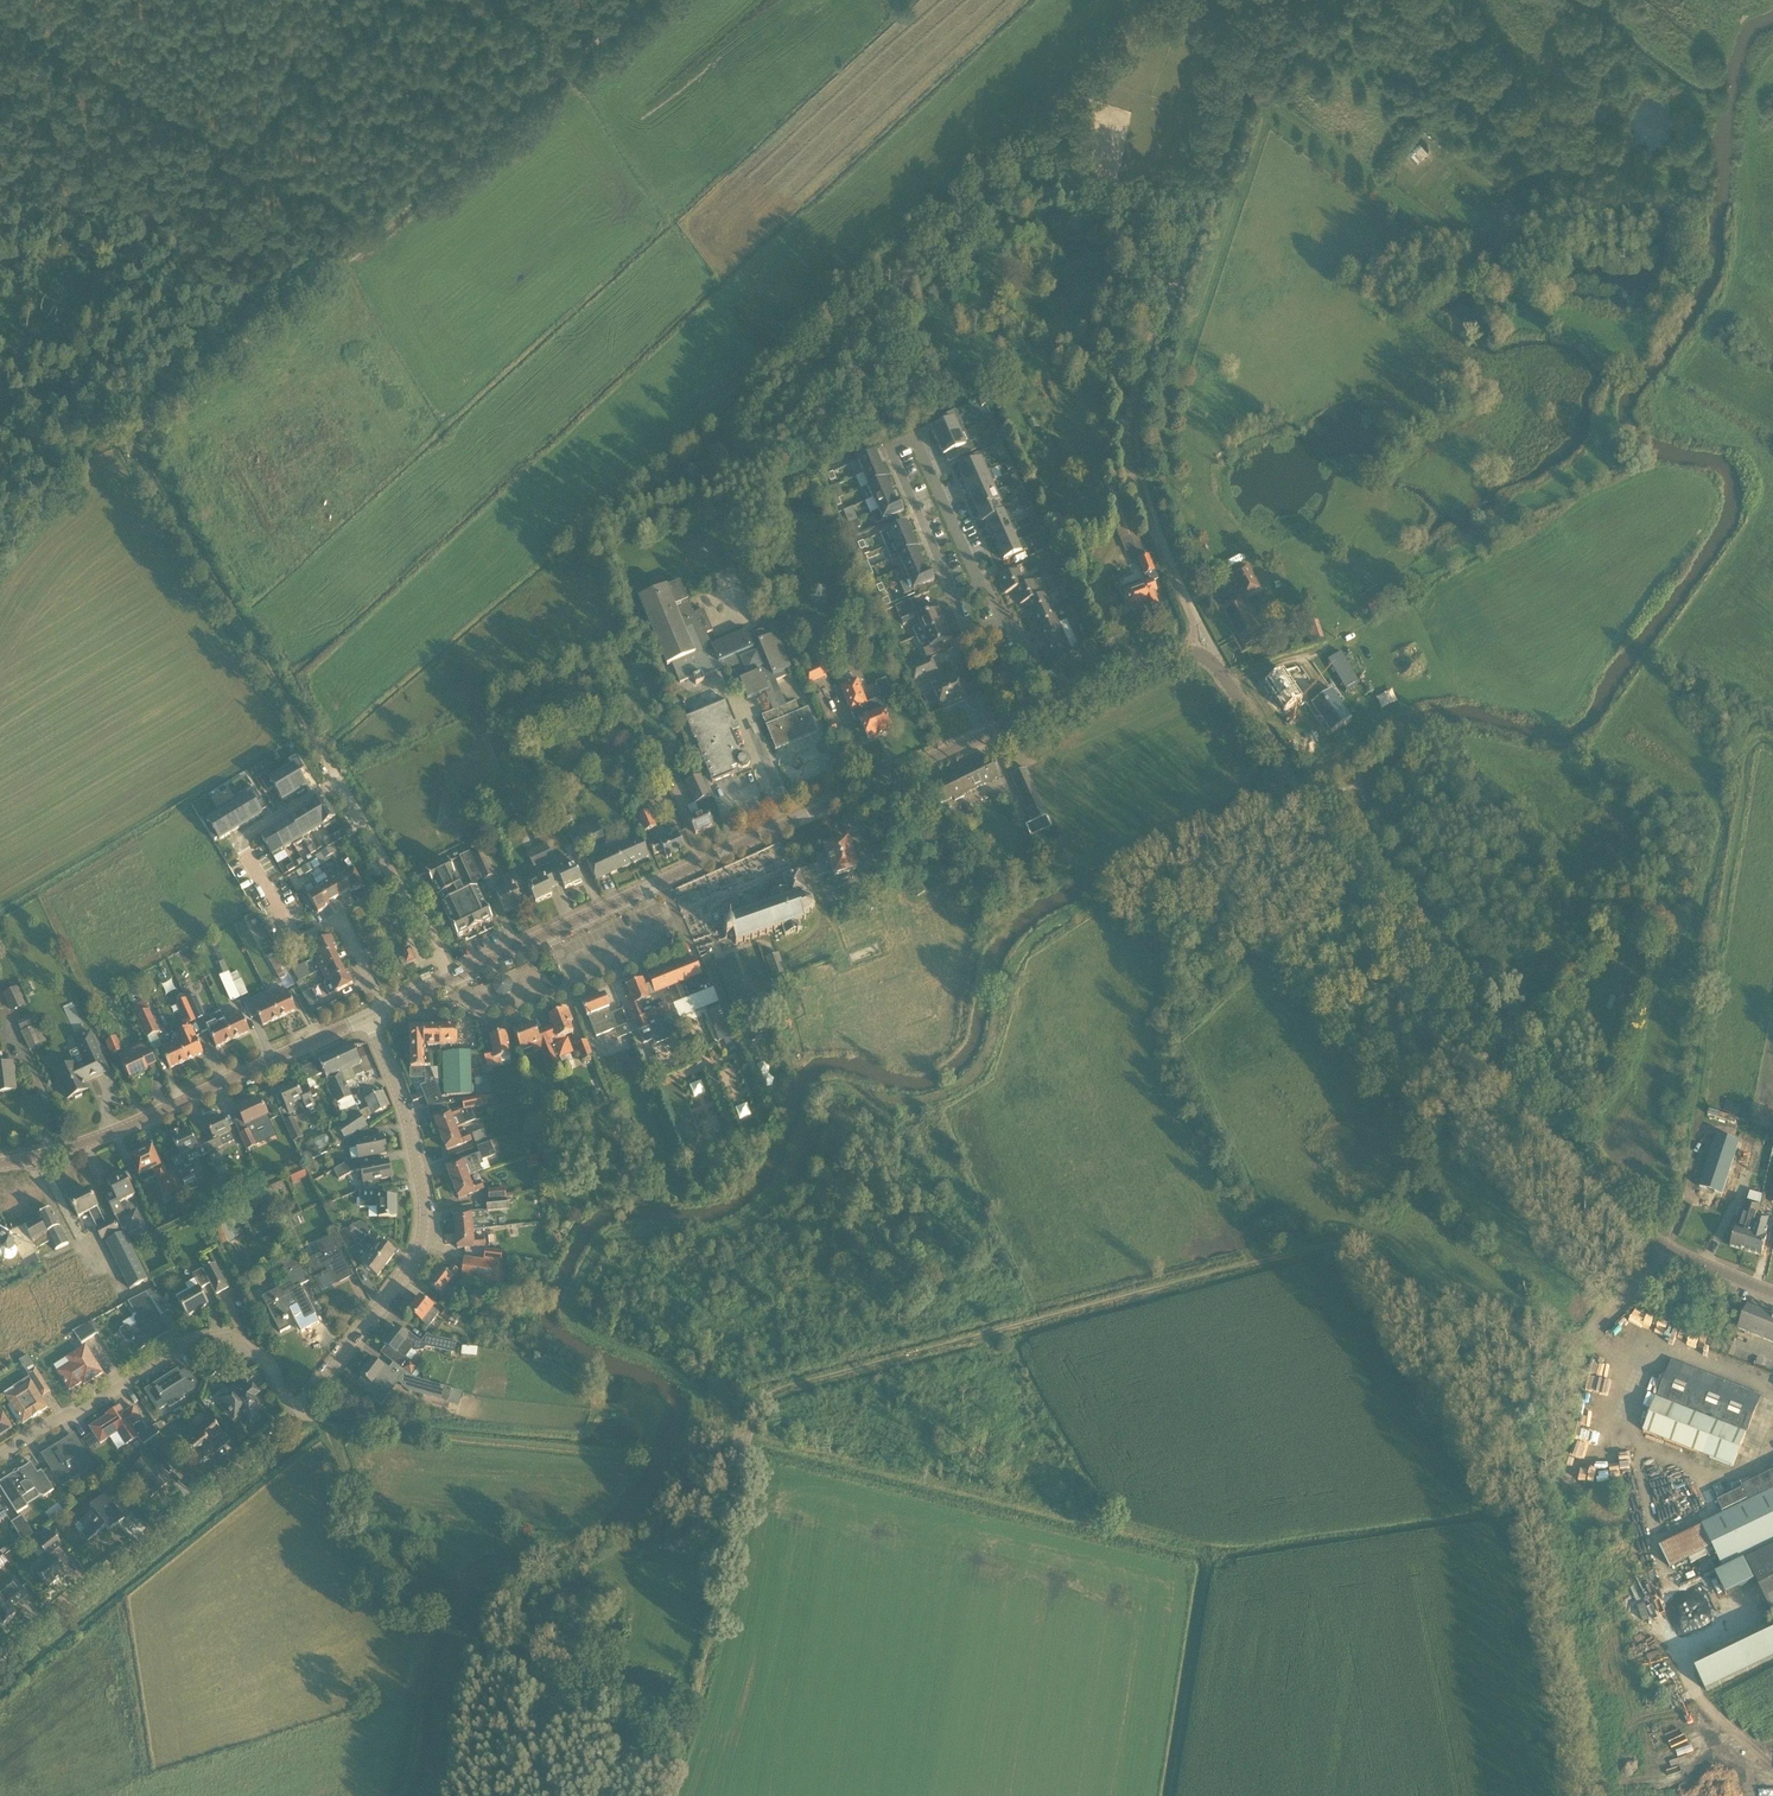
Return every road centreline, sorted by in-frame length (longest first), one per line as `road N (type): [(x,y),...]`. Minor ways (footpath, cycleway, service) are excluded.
road 1 (track): [(739,1484),(757,1409),(780,1390),(1317,1248),(1356,1246),(1412,1295),(1581,1338)]
road 2 (tertiary): [(1772,1295),(1664,1248),(1635,1225),(1495,1064),(1211,663)]
road 3 (track): [(1242,0),(1241,46),(1128,427),(1138,496),(1194,629),(1197,655)]
road 4 (track): [(138,444),(292,294),(371,242),(643,0)]
road 5 (residential): [(382,1012),(343,920),(292,935),(237,841),(337,782),(453,978)]
road 6 (track): [(1772,744),(1752,744),(1688,1188),(1664,1248)]
road 7 (residential): [(298,1412),(400,1286),(423,1232),(424,1201),(406,1120),(370,1018)]
road 8 (track): [(0,15),(312,189),(371,242)]
road 9 (tertiary): [(662,883),(1054,704)]
road 10 (tertiary): [(0,1167),(107,1136),(370,1018)]
road 11 (track): [(138,444),(337,782)]
road 12 (residential): [(0,1660),(298,1412)]
road 13 (residential): [(0,1461),(190,1345),(211,1340),(265,1360),(298,1412)]
road 14 (residential): [(982,590),(920,449),(903,443),(895,468),(953,598)]
road 15 (track): [(91,62),(0,212)]
road 16 (tertiary): [(1054,704),(1166,656),(1197,655),(1211,663)]
road 17 (residential): [(570,971),(679,922),(662,883)]
road 18 (residential): [(453,978),(468,1003),(522,1007),(565,987),(570,971)]
road 19 (residential): [(1054,704),(982,590)]

